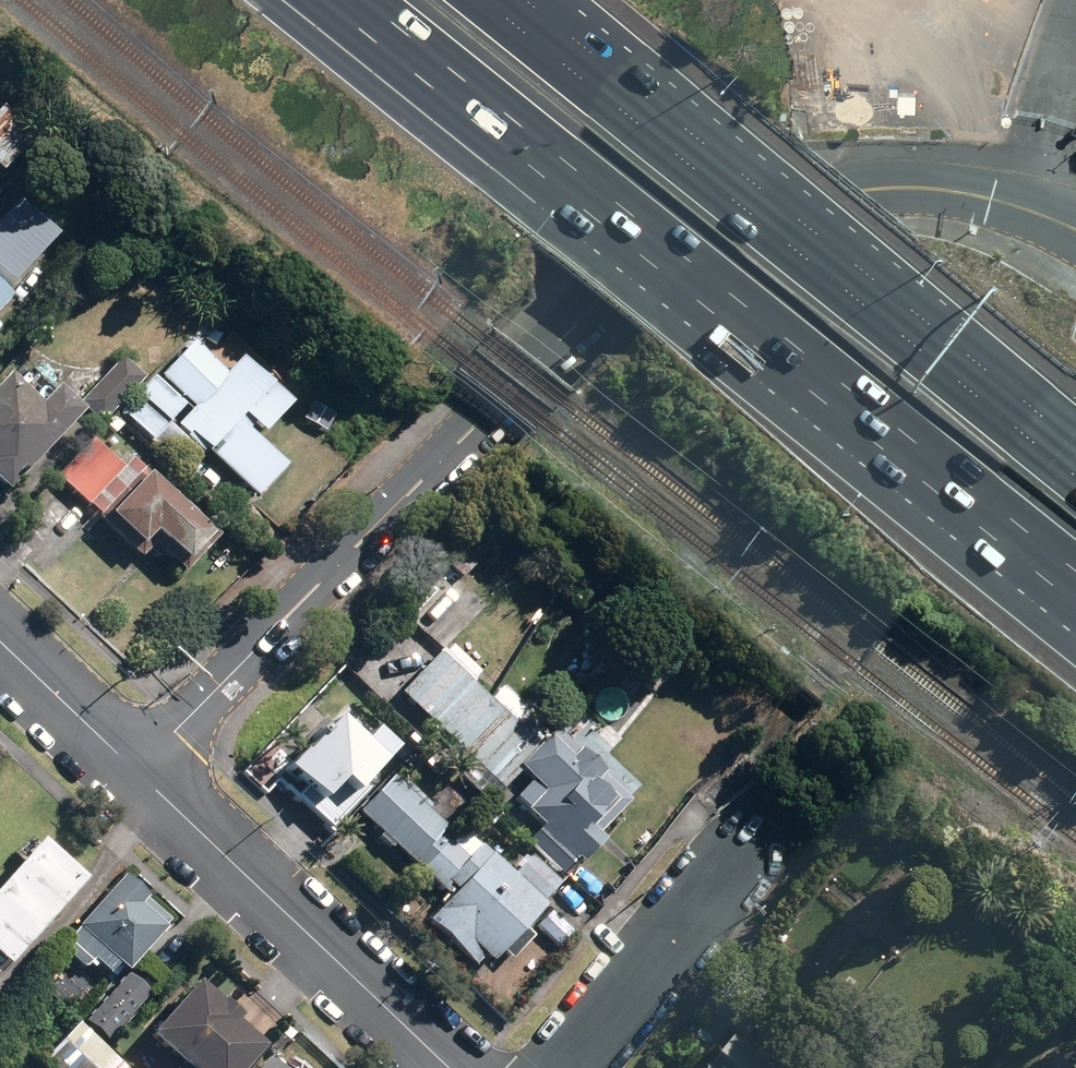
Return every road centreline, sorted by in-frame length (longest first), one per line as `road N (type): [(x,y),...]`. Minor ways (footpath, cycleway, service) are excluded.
road 1 (residential): [(1075,223),(951,184),(874,181),(785,193),(722,212),(636,267),(554,340),(136,771)]
road 2 (motorway): [(1075,571),(366,0)]
road 3 (motorway): [(488,0),(1075,476)]
road 4 (residential): [(448,1067),(136,771)]
road 5 (residential): [(751,845),(568,1067)]
road 6 (residential): [(136,771),(0,642)]

